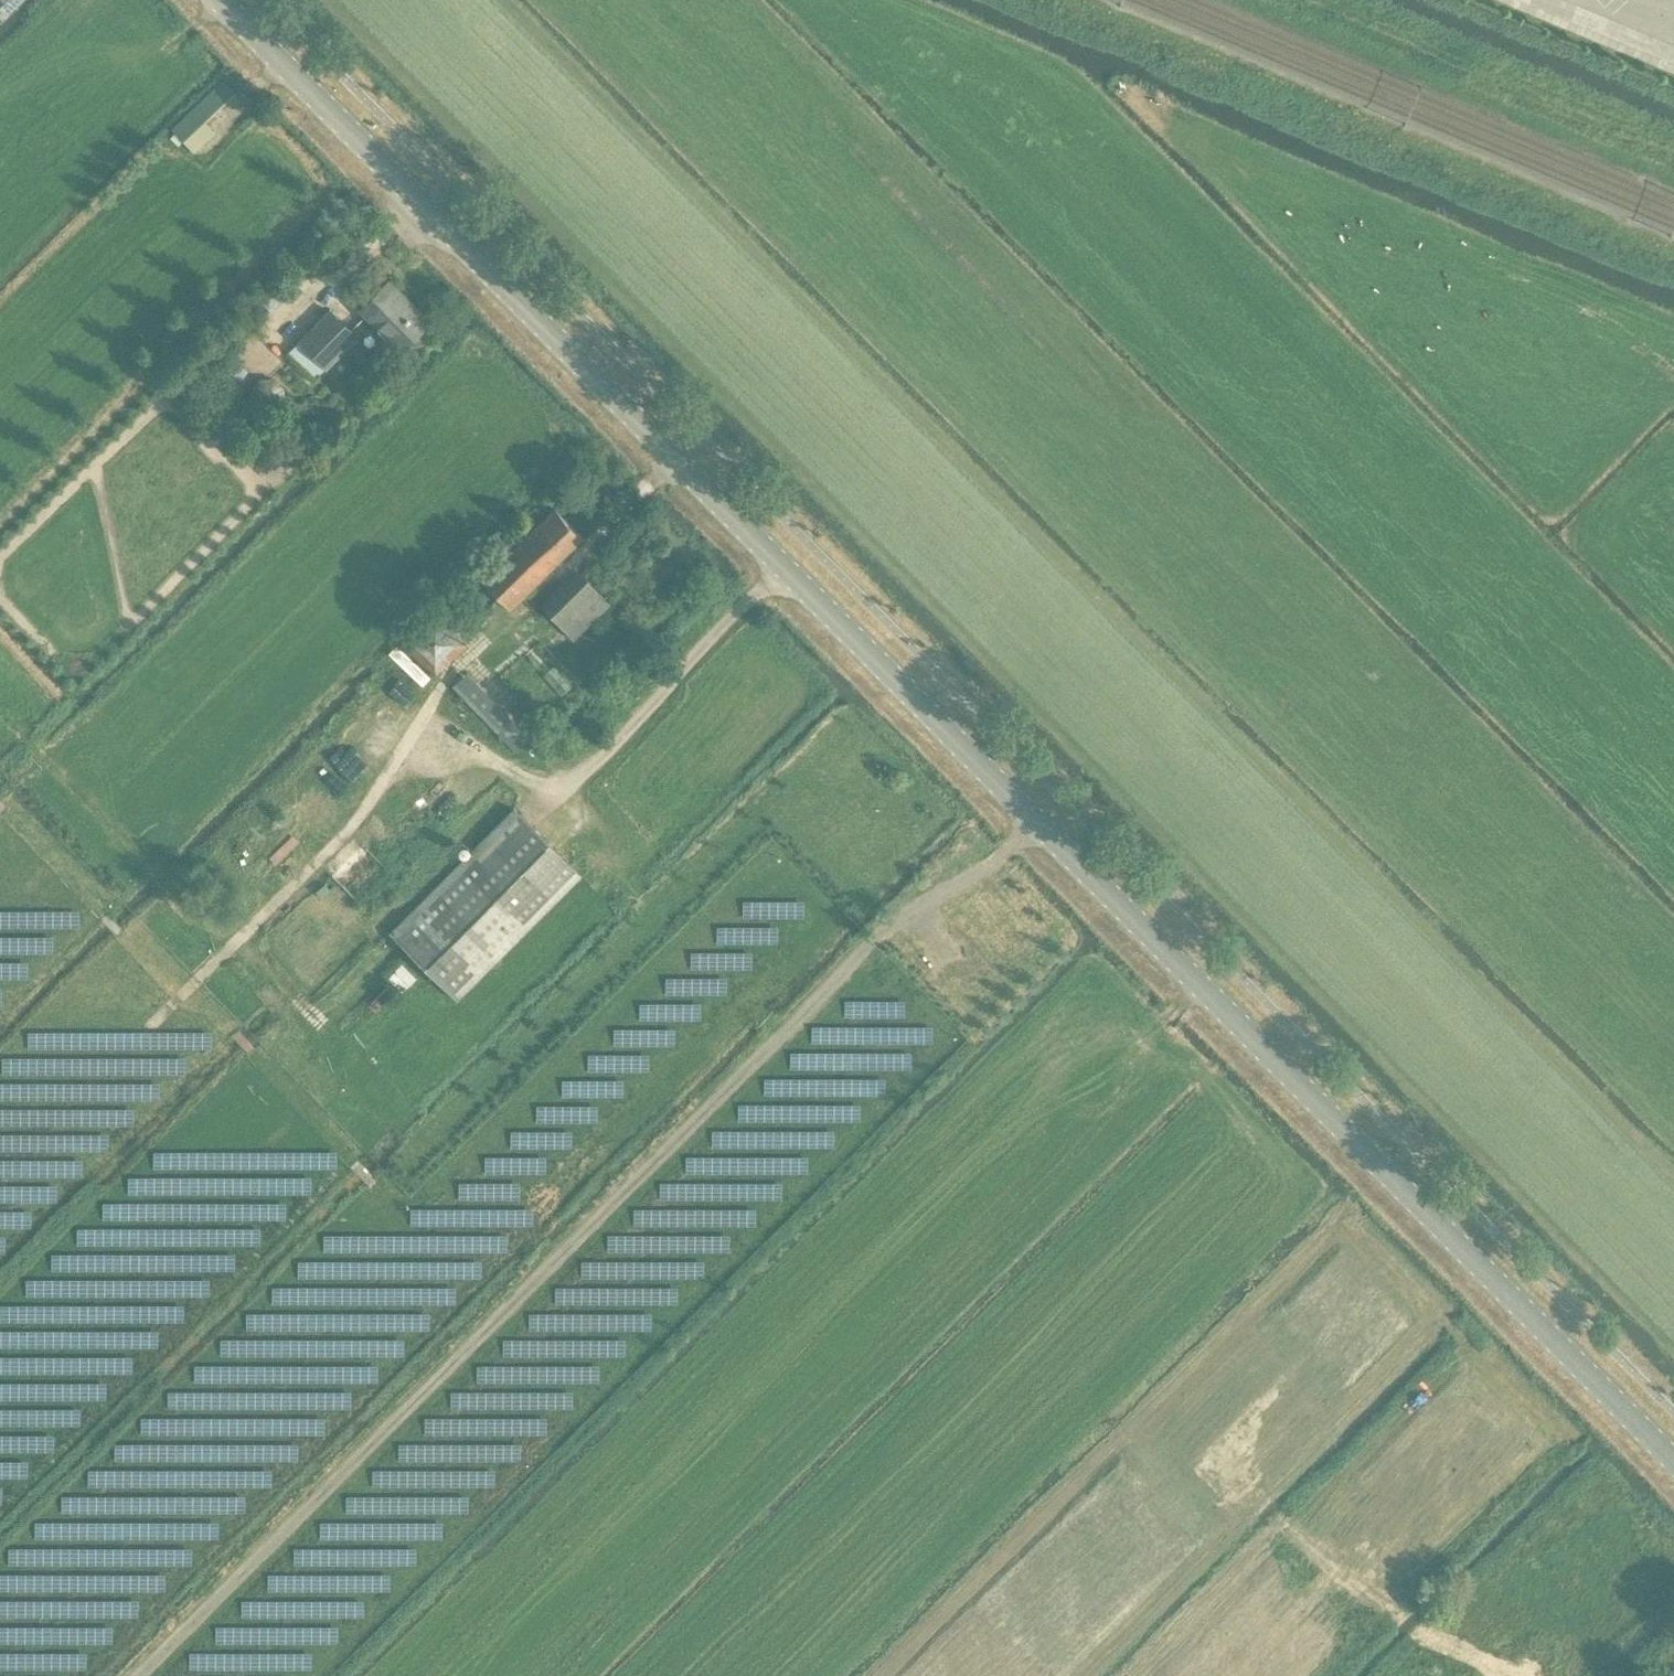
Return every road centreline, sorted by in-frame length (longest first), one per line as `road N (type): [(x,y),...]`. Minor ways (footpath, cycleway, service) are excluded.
road 1 (tertiary): [(218,0),(1673,1460)]

